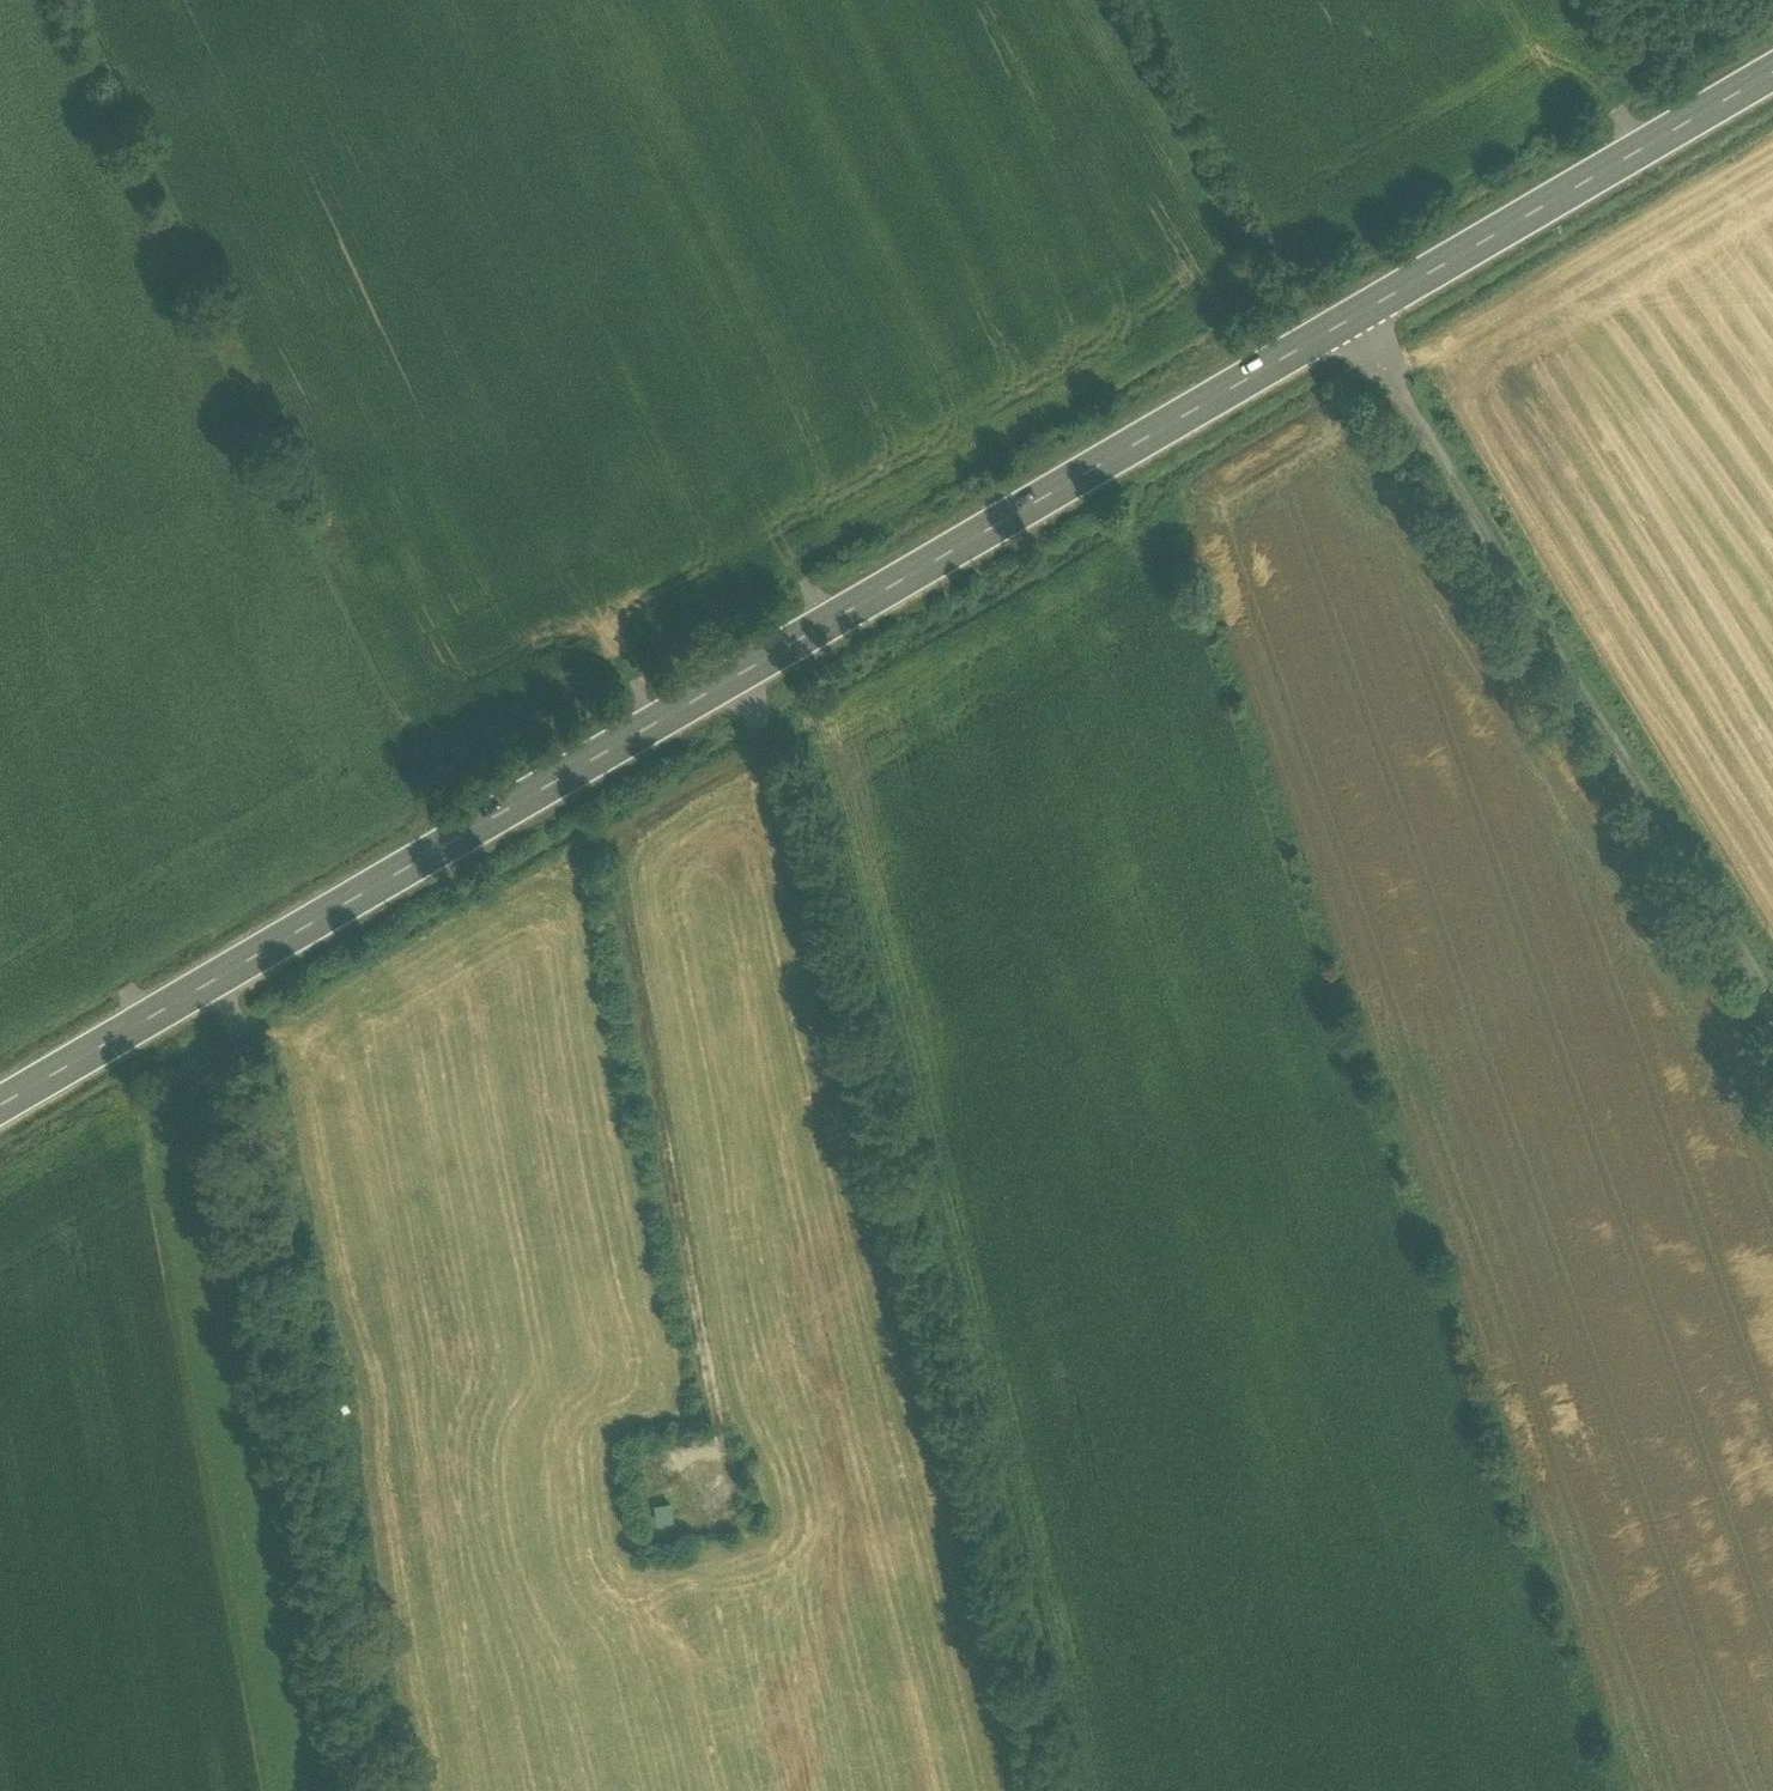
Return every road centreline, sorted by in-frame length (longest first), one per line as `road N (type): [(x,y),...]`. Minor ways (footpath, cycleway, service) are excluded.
road 1 (secondary): [(0,1103),(1772,73)]
road 2 (track): [(1772,989),(1357,314)]

